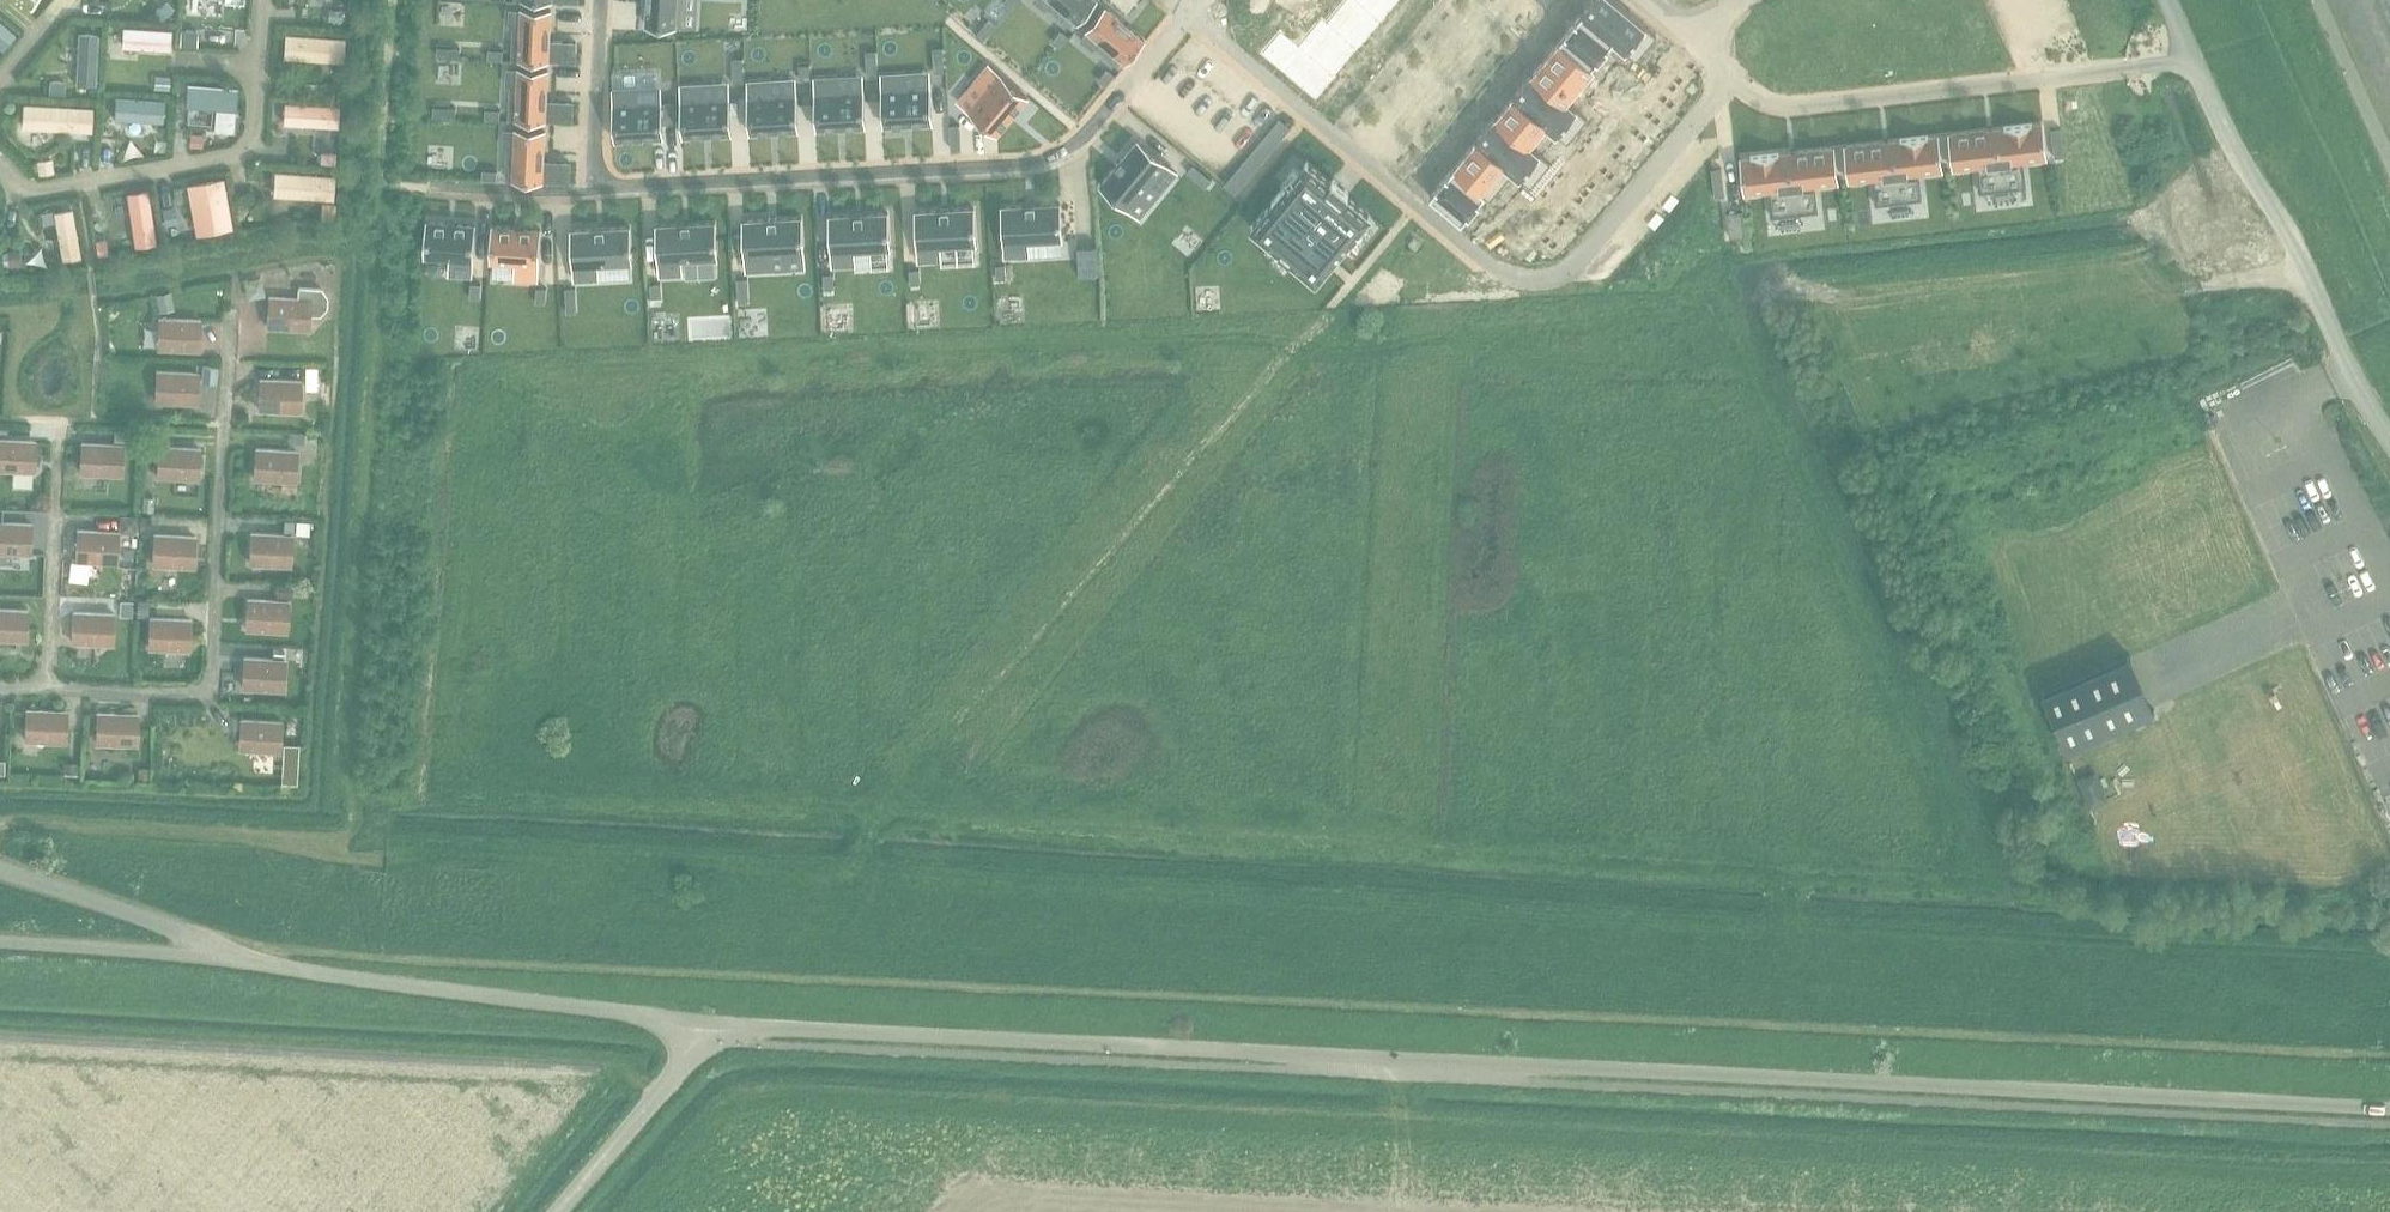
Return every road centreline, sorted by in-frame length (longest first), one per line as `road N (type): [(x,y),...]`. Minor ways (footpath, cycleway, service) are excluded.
road 1 (unclassified): [(2389,1110),(717,1030)]
road 2 (residential): [(1192,20),(1496,270),(1536,282),(1567,273),(1591,250),(1734,76)]
road 3 (residential): [(1192,20),(1087,136),(1028,167),(597,190)]
road 4 (unclassified): [(717,1030),(206,955)]
road 5 (residential): [(1734,76),(1764,100),(1793,106),(2189,59)]
road 6 (residential): [(2389,437),(2347,369),(2266,188),(2213,122),(2189,59)]
road 7 (track): [(0,825),(420,849)]
road 8 (unclassified): [(564,1211),(717,1030)]
road 9 (unclassified): [(206,955),(163,923),(0,876)]
road 10 (unclassified): [(206,955),(0,940)]
road 11 (residential): [(597,190),(603,0)]
road 12 (residential): [(597,190),(427,191)]

